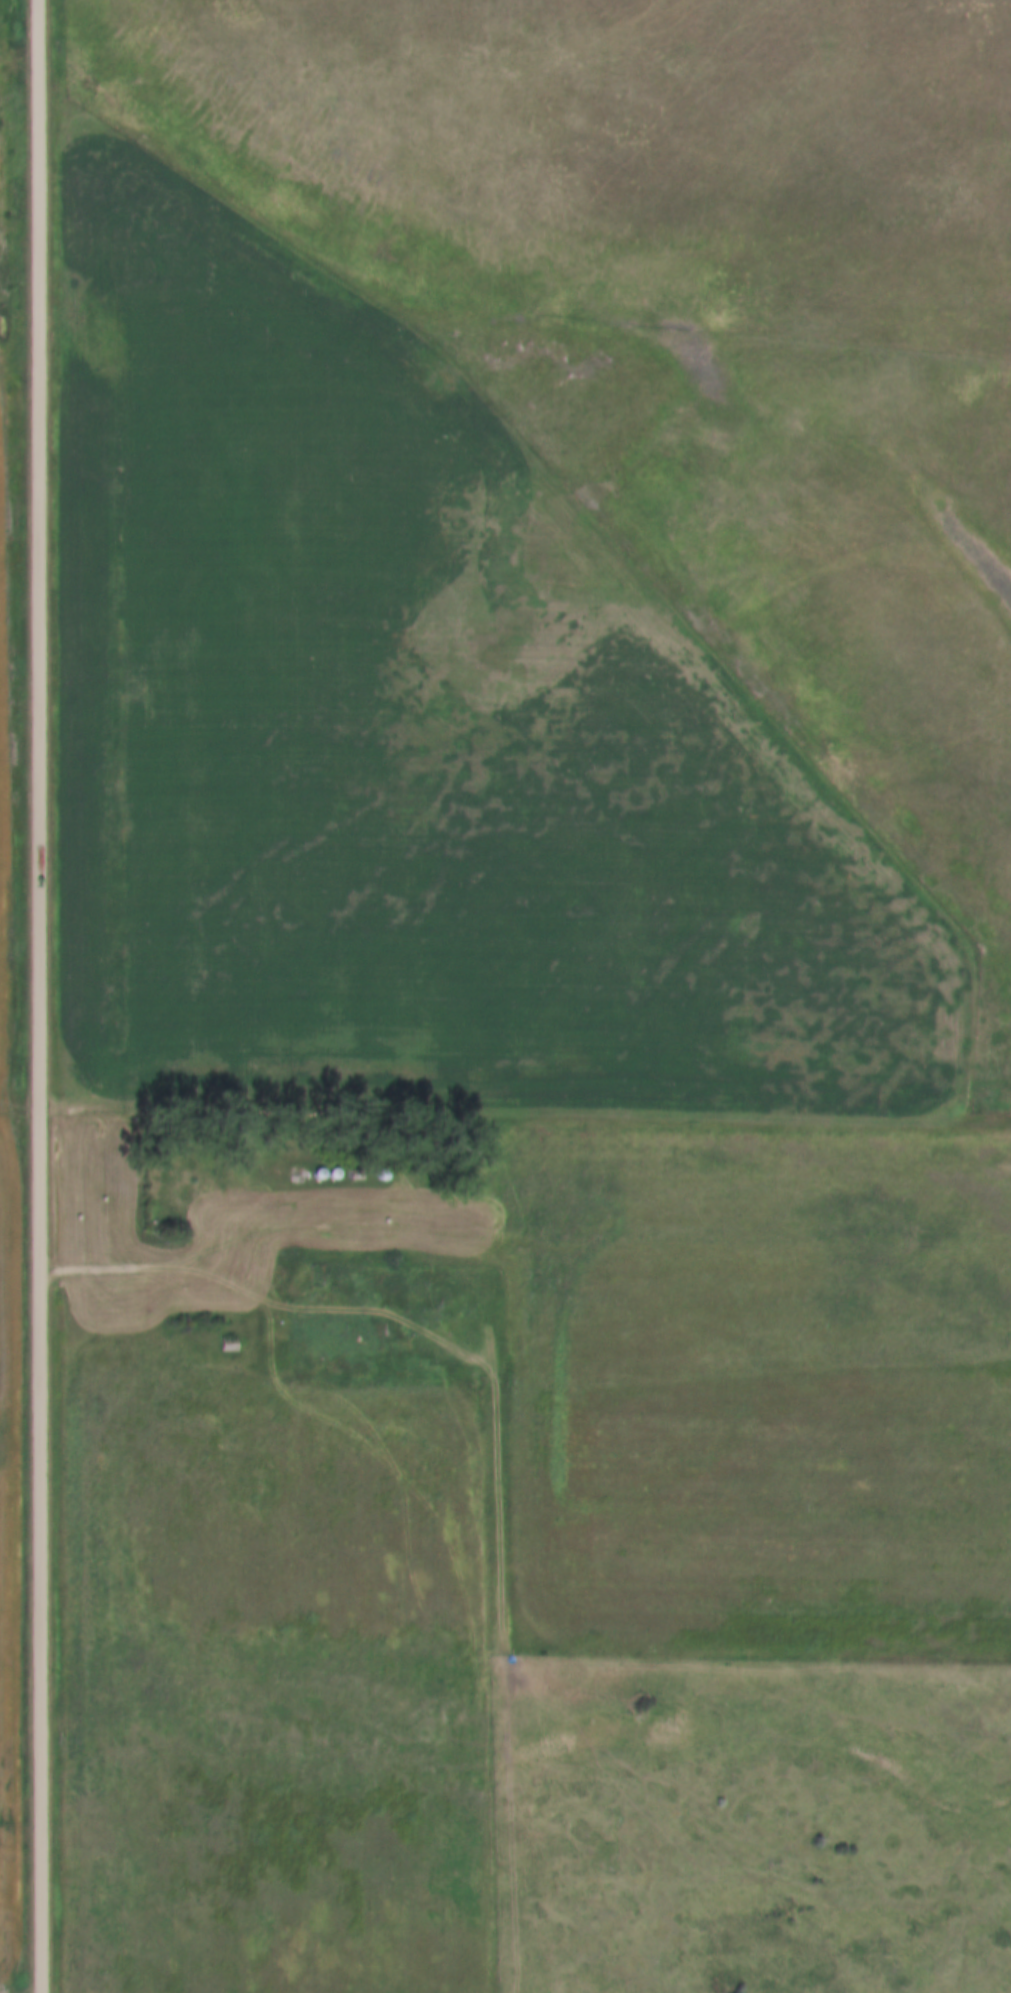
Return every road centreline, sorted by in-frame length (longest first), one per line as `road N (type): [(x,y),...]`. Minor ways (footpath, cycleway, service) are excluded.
road 1 (residential): [(41,1992),(39,0)]
road 2 (track): [(1010,1124),(39,1111)]

